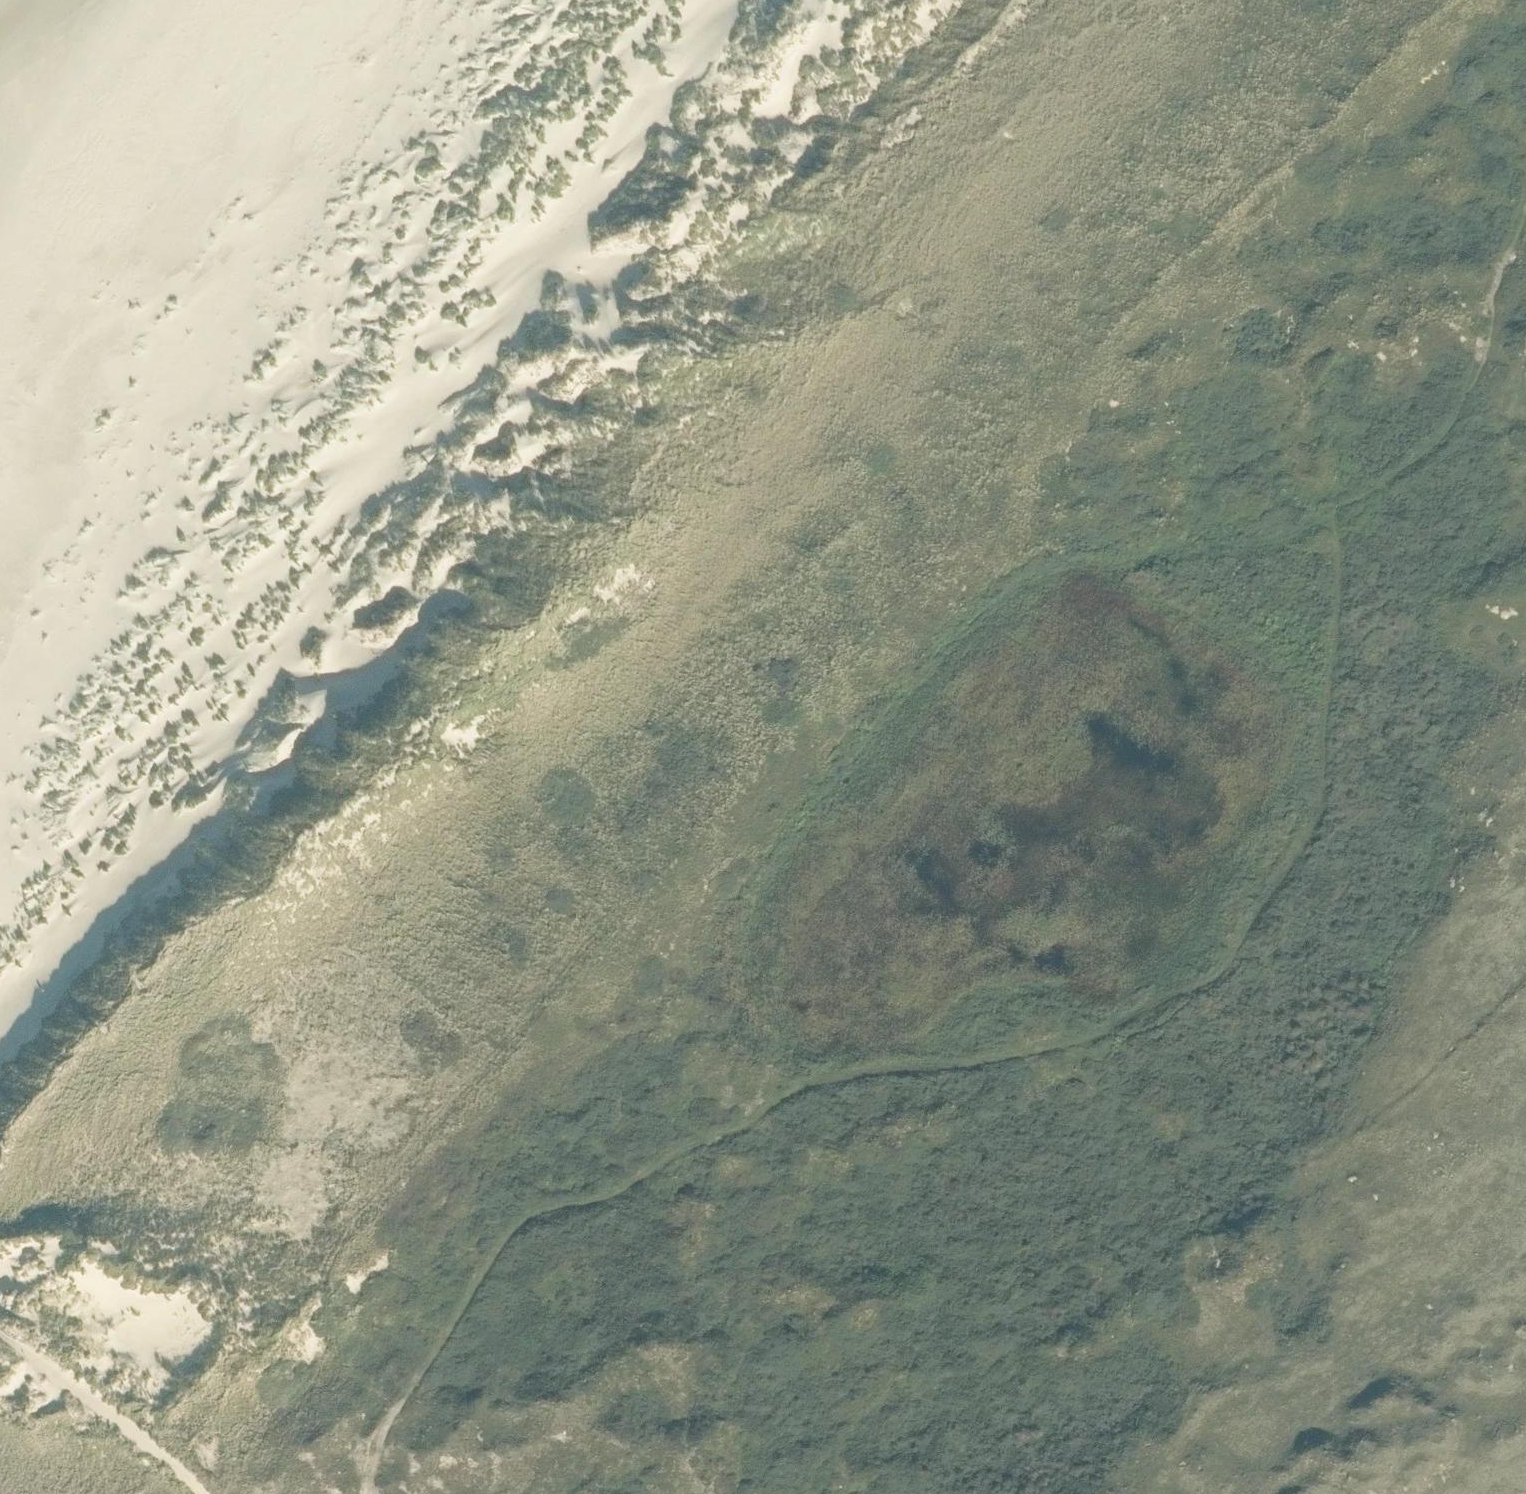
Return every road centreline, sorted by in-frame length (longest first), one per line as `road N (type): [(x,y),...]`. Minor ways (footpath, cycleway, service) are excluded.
road 1 (track): [(1525,194),(1464,415),(1409,466),(1329,519),(1341,573),(1325,726),(1329,769),(1303,850),(1224,973),(1081,1039),(994,1060),(815,1083),(778,1097),(750,1123),(675,1152),(610,1196),(530,1215),(391,1412),(367,1493)]
road 2 (track): [(197,1493),(147,1447),(0,1340)]

